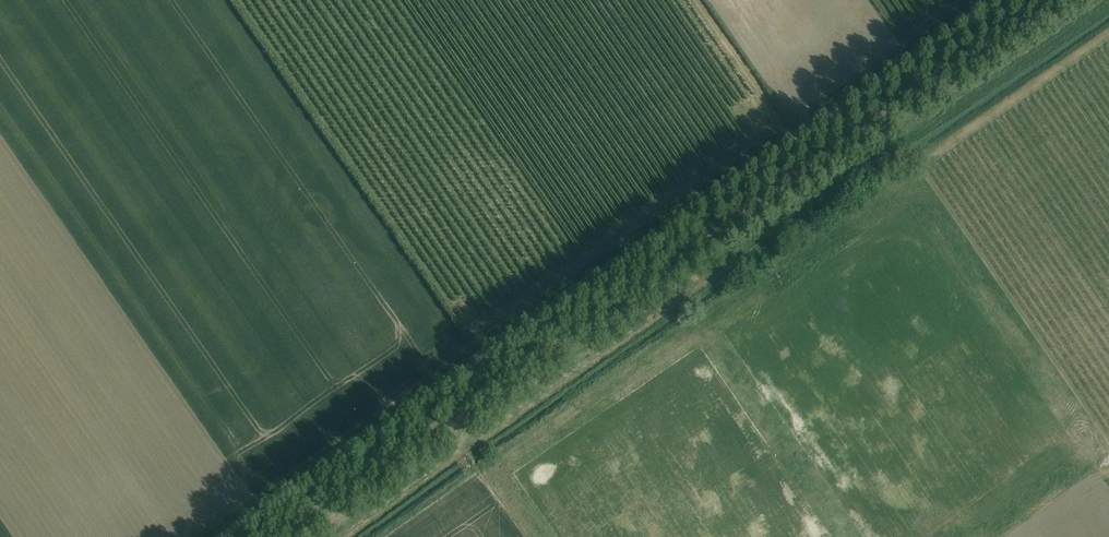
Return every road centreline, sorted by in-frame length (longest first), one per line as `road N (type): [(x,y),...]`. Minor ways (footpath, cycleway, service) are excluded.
road 1 (track): [(997,0),(223,536)]

